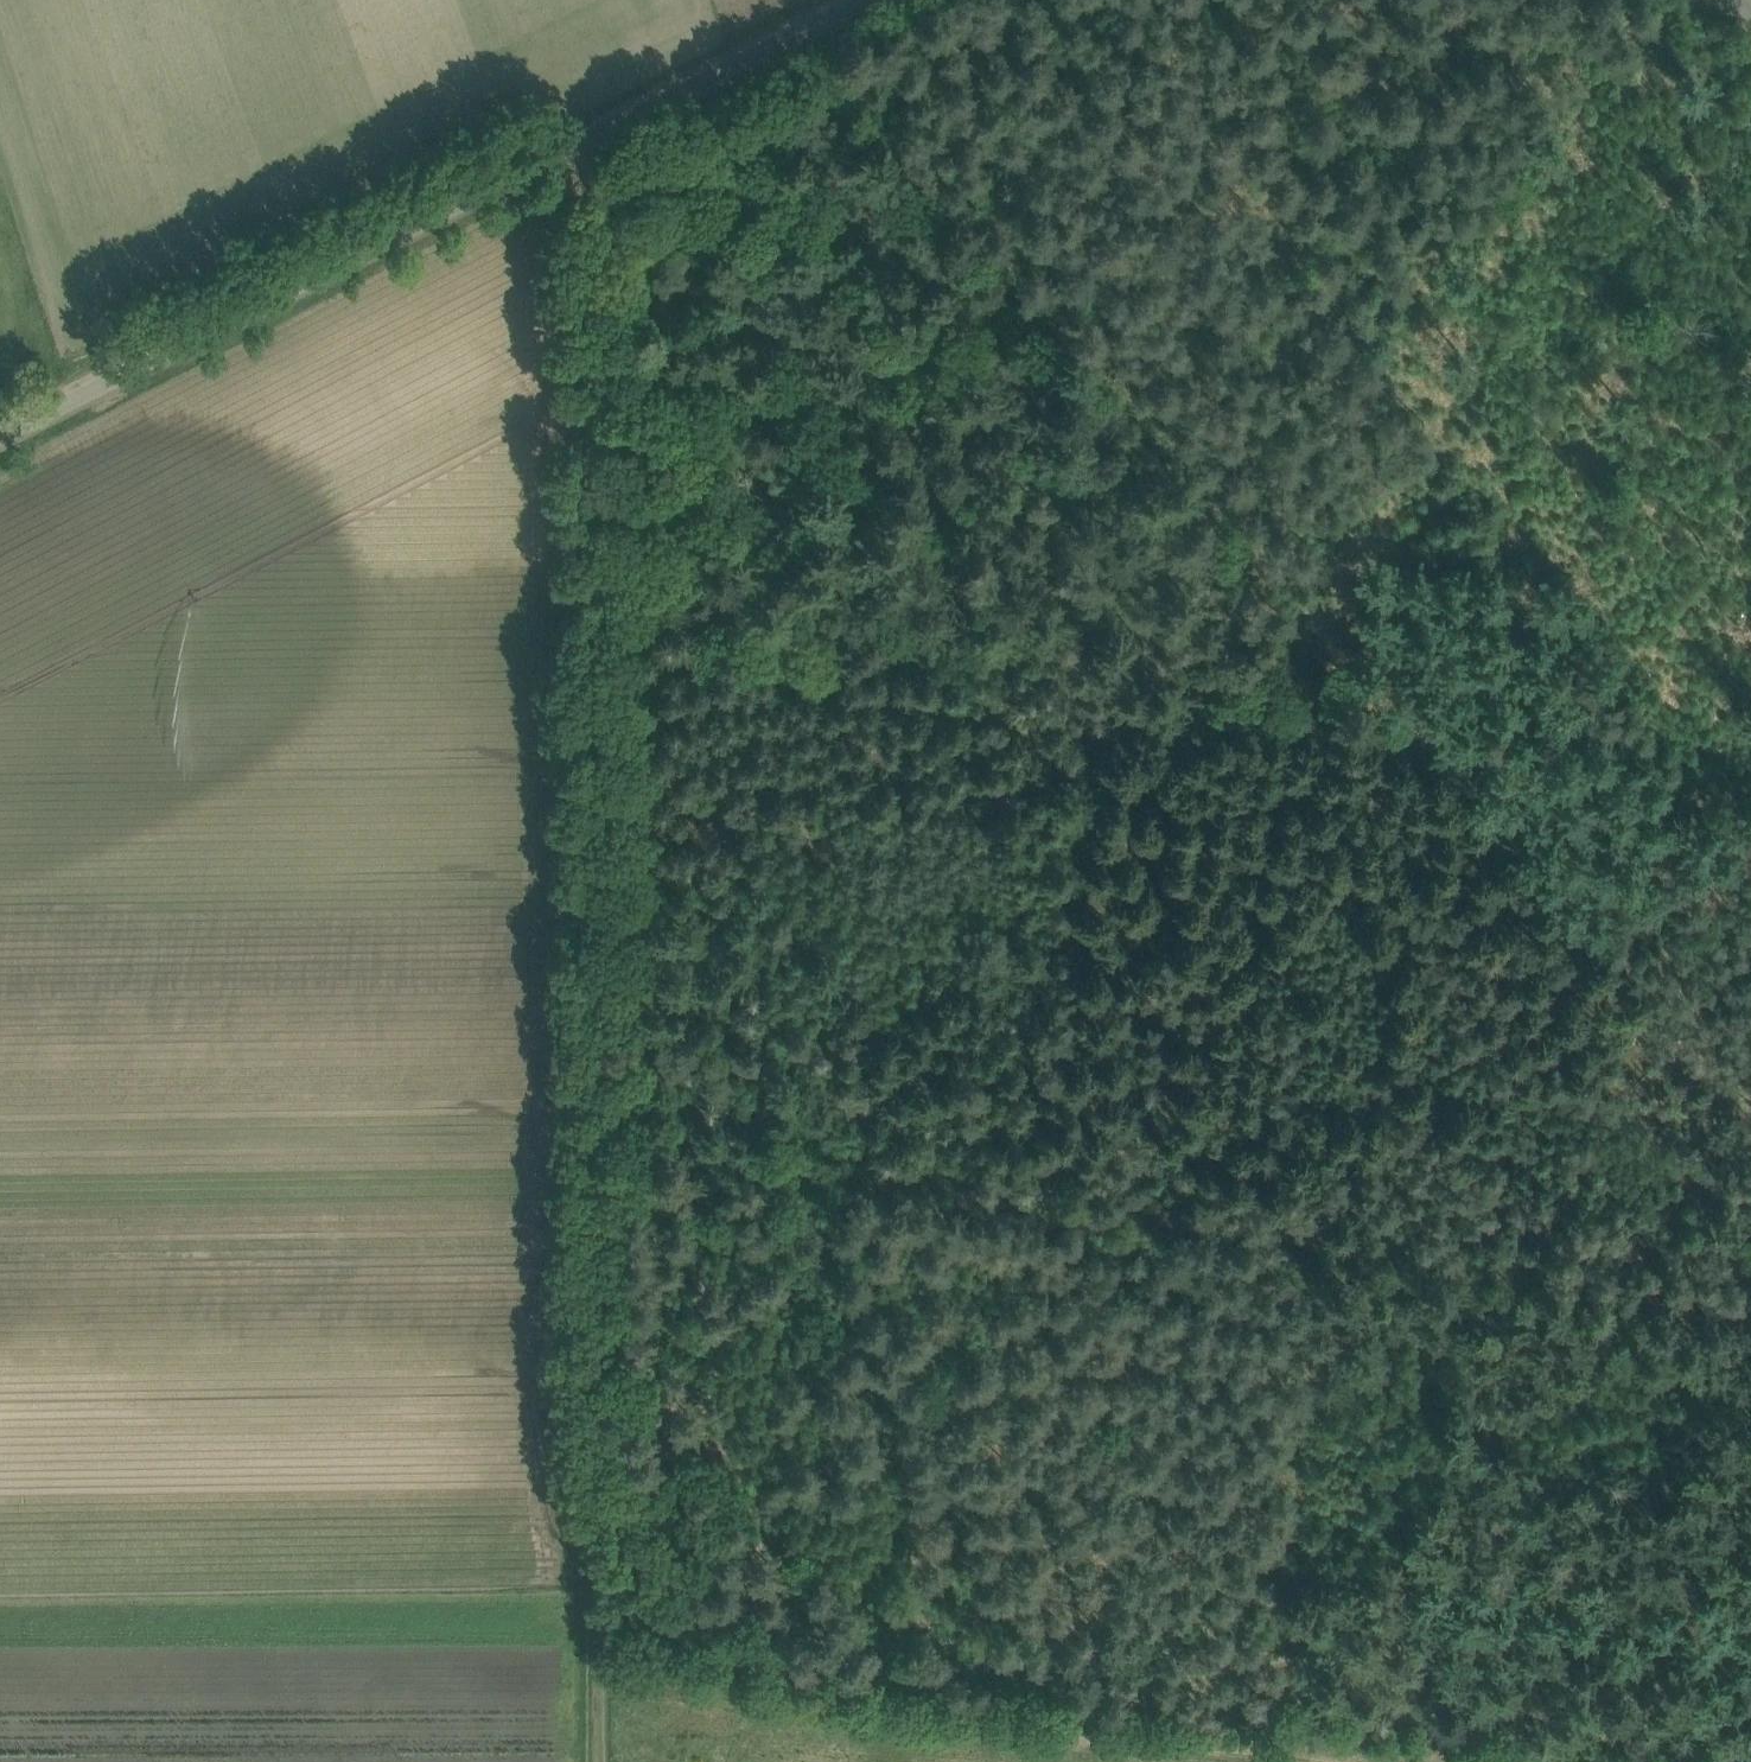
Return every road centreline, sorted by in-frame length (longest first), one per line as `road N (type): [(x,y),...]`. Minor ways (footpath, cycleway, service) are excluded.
road 1 (track): [(581,141),(603,188),(601,1761)]
road 2 (unclassified): [(0,435),(862,0)]

